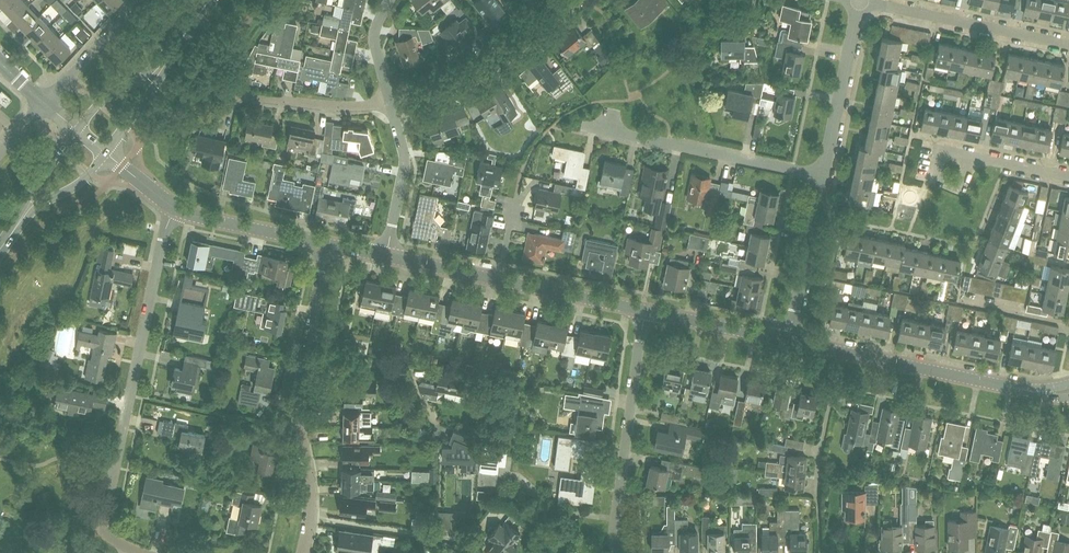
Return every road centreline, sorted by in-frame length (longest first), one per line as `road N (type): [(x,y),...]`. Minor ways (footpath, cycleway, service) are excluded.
road 1 (residential): [(135,551),(112,532),(111,515),(175,208)]
road 2 (residential): [(305,552),(314,477),(302,394),(328,244)]
road 3 (tertiary): [(645,310),(386,256)]
road 4 (unclassified): [(620,552),(615,523),(645,310)]
road 5 (residential): [(823,175),(584,125)]
road 6 (tertiary): [(1068,390),(1022,389),(842,351)]
road 7 (residential): [(859,1),(1068,45)]
road 8 (residential): [(391,103),(468,76),(562,0)]
road 9 (residential): [(226,128),(238,94),(337,108),(391,103)]
road 10 (residential): [(823,175),(859,1)]
road 11 (residential): [(788,340),(823,175)]
road 12 (tertiary): [(328,244),(175,208)]
road 13 (residential): [(386,256),(406,172),(391,103)]
road 14 (residential): [(817,502),(842,351)]
road 15 (tertiary): [(788,340),(645,310)]
road 16 (primary): [(172,53),(75,129)]

